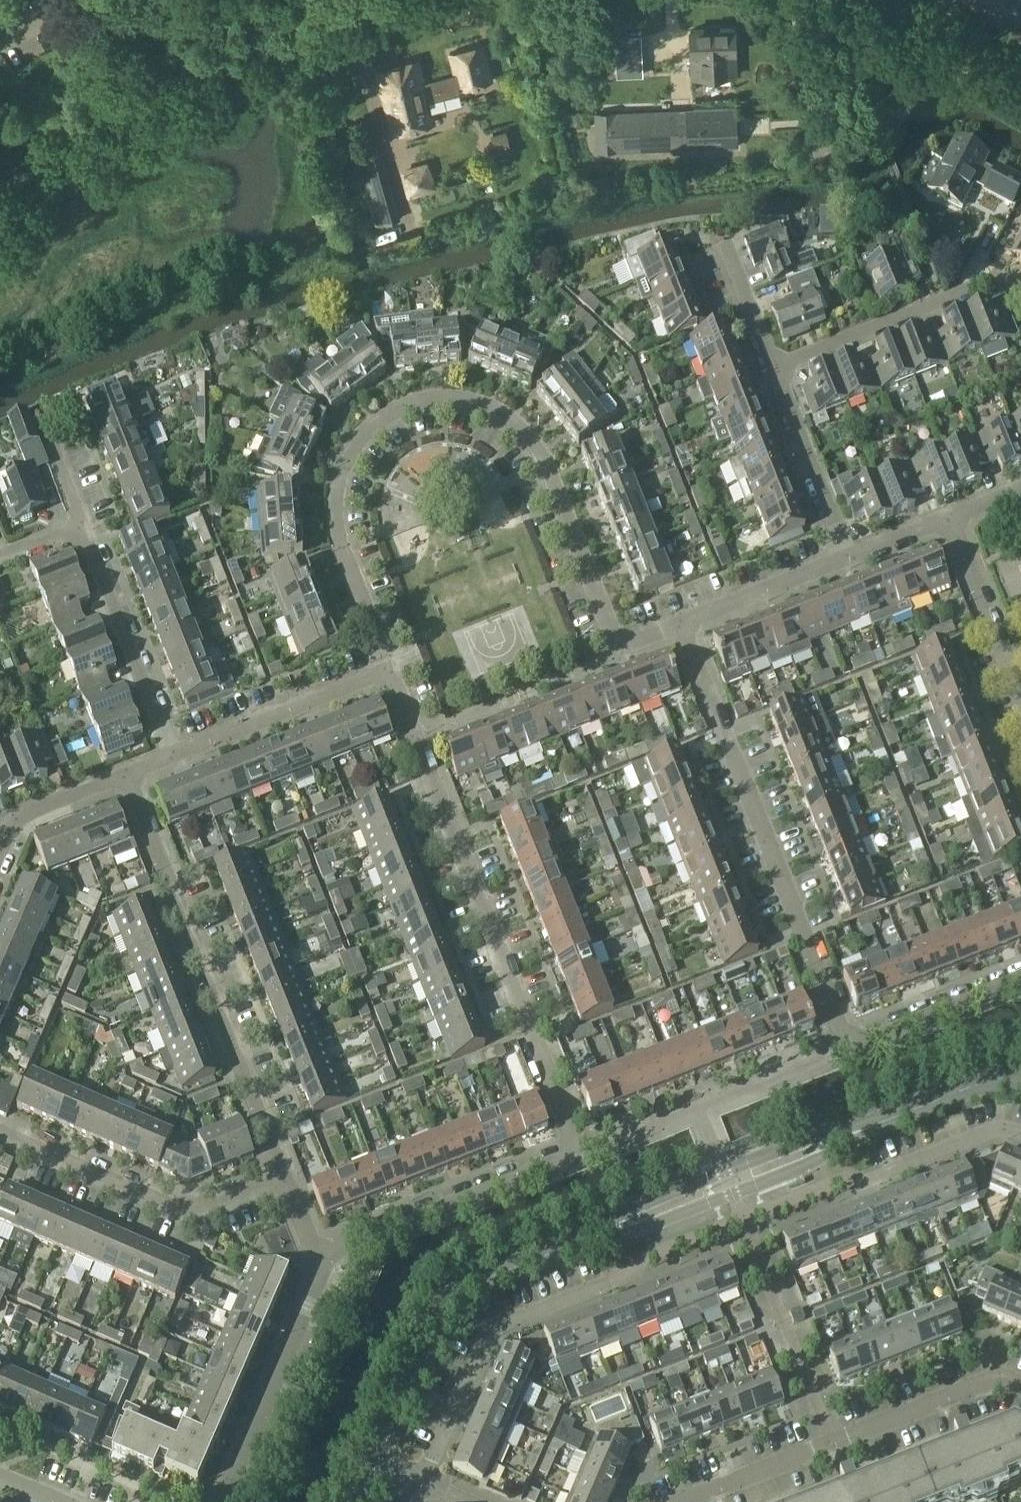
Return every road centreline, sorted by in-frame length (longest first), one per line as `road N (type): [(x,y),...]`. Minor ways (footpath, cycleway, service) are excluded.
road 1 (tertiary): [(1020,1086),(950,1099),(484,1268),(449,1290),(381,1464)]
road 2 (residential): [(681,624),(636,641),(611,635),(534,442),(493,408),(420,401),(367,429),(336,491),(340,542),(389,674)]
road 3 (residential): [(322,1264),(579,1155),(417,737)]
road 4 (residential): [(681,624),(848,1045),(1020,976)]
road 5 (residential): [(285,1174),(126,772)]
road 6 (unclassified): [(0,189),(356,0)]
road 7 (residential): [(1020,1395),(974,1388),(830,1438),(694,1501)]
road 8 (residential): [(285,1174),(194,1211),(0,1135)]
road 9 (residential): [(418,1479),(483,1332),(612,1280)]
road 10 (residential): [(1020,292),(980,280),(775,366)]
road 11 (residential): [(225,1501),(322,1264)]
road 12 (residential): [(171,754),(80,525)]
road 13 (residential): [(171,754),(389,674)]
road 14 (residential): [(775,366),(849,556)]
road 15 (residential): [(1020,689),(950,517)]
road 16 (residential): [(849,556),(681,624)]
road 17 (residential): [(1020,82),(864,0)]
road 18 (residential): [(0,848),(27,810),(126,772)]
road 19 (residential): [(878,1176),(1004,1129),(1020,1135)]
road 20 (residential): [(729,248),(775,366)]

